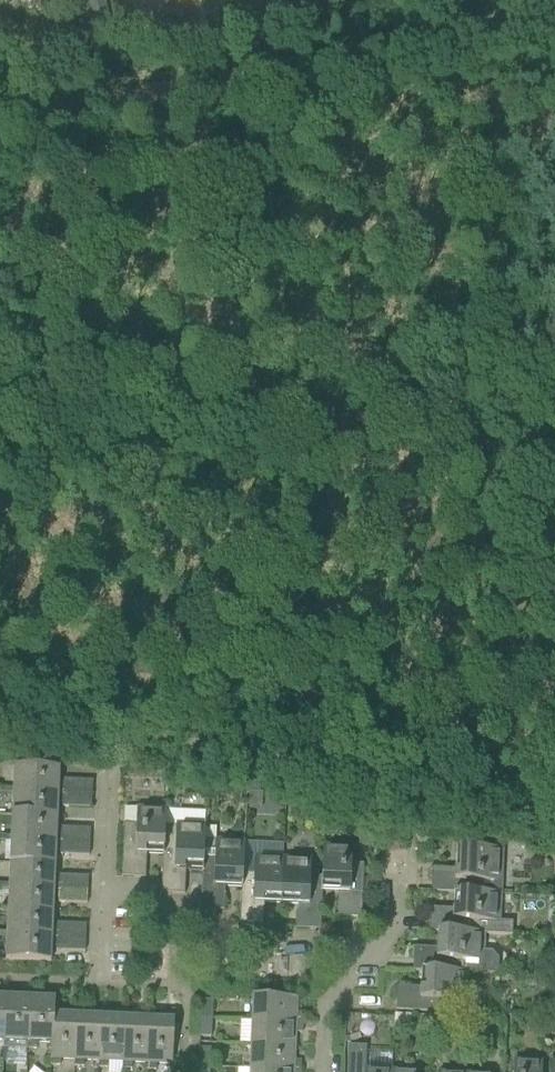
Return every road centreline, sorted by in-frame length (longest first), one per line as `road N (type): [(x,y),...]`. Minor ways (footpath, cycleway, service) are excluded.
road 1 (unclassified): [(0,135),(12,138),(50,112),(554,11)]
road 2 (residential): [(344,955),(244,951),(218,924),(99,915)]
road 3 (residential): [(99,915),(106,776)]

